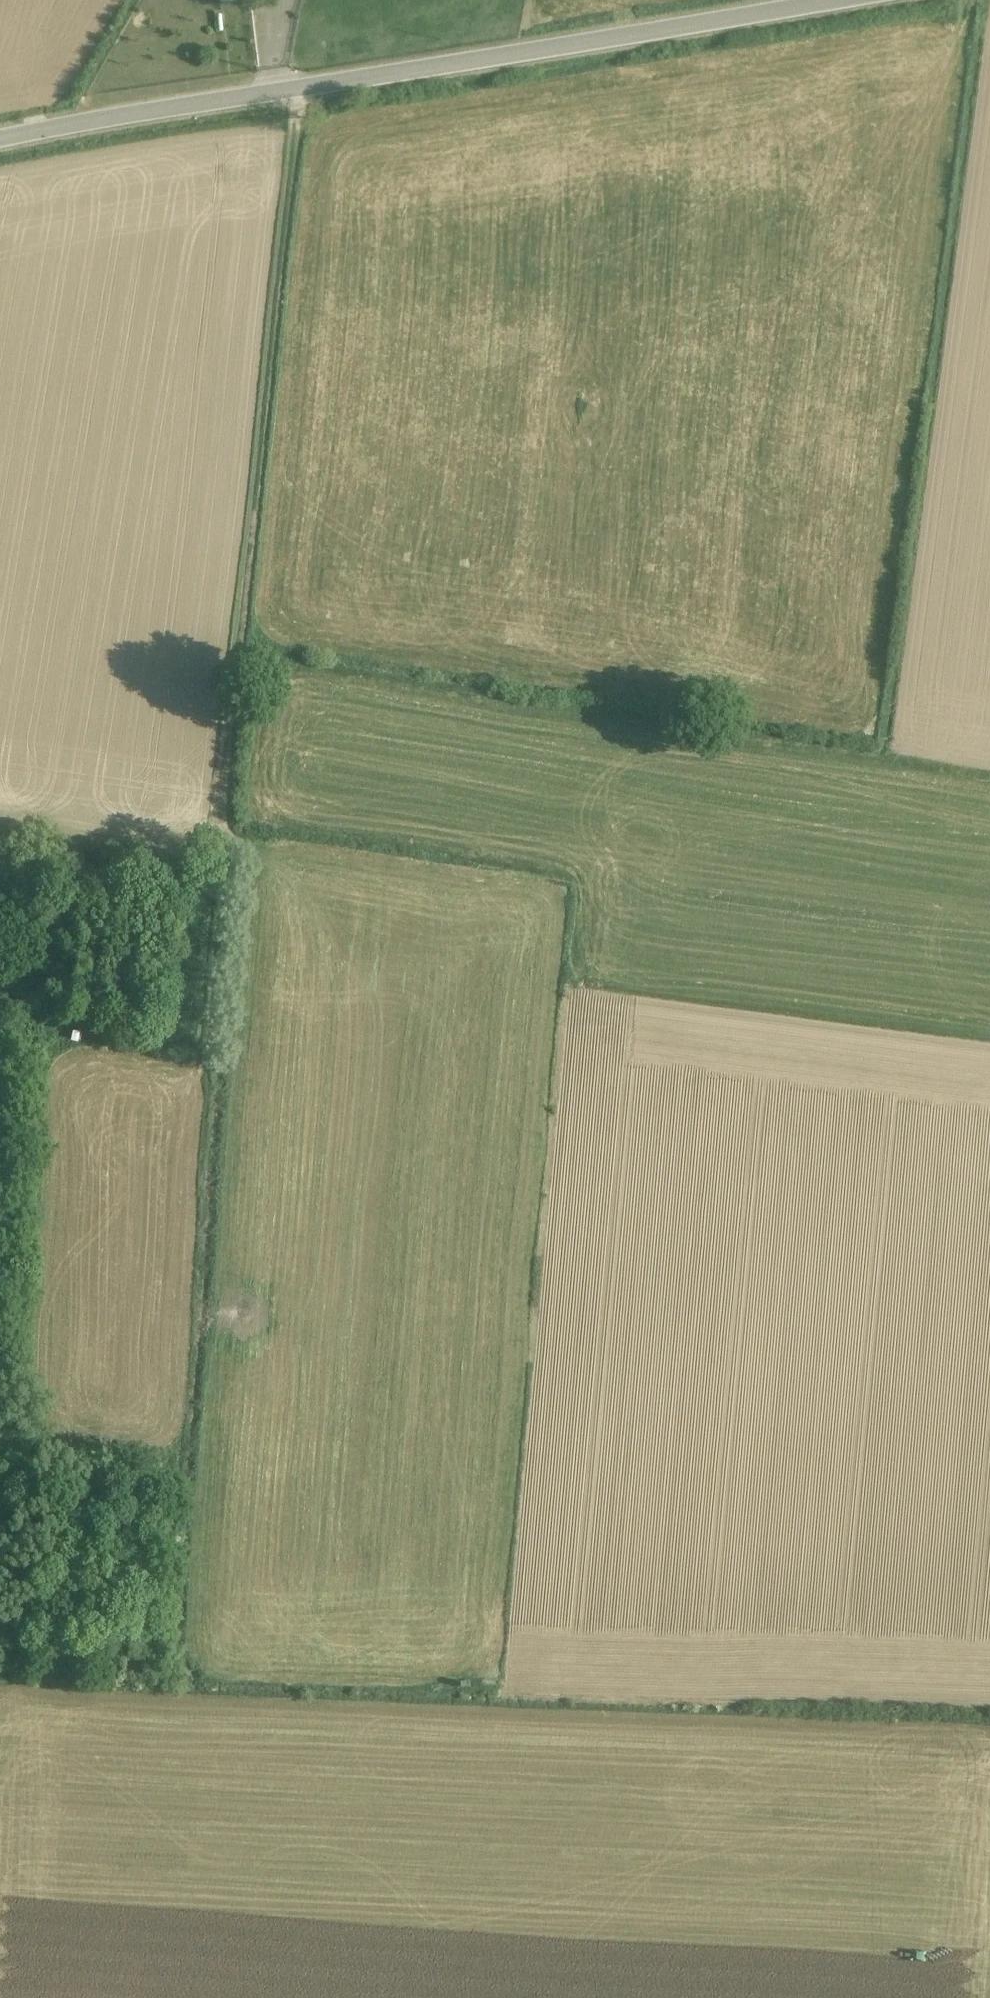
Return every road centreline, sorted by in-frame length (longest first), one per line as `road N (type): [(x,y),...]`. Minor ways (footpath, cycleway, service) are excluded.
road 1 (unclassified): [(0,143),(827,0)]

